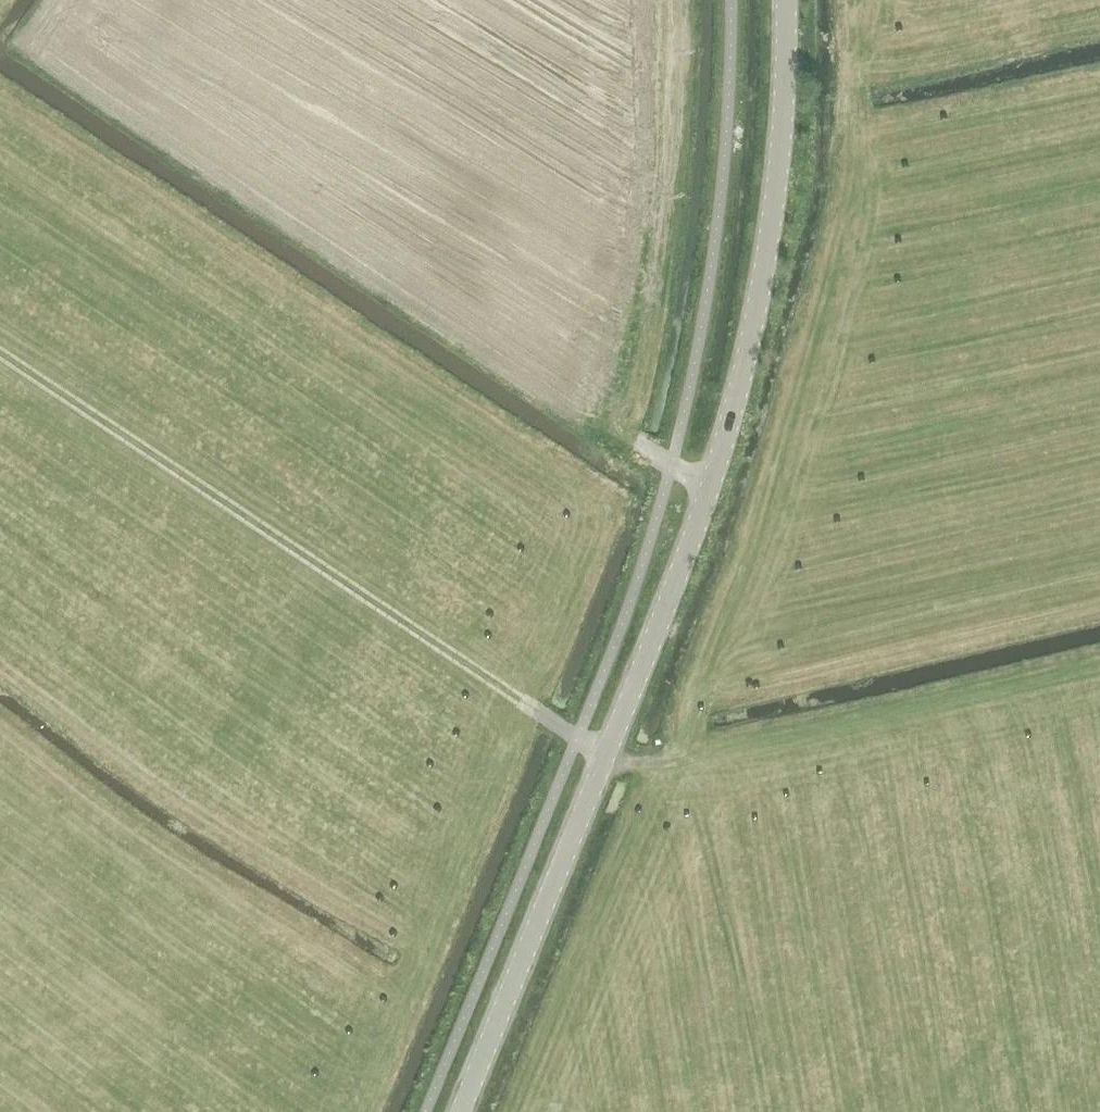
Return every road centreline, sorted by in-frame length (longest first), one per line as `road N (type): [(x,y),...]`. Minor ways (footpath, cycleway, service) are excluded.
road 1 (secondary): [(462,1111),(722,453),(773,217),(787,0)]
road 2 (track): [(0,352),(607,756),(683,759)]

